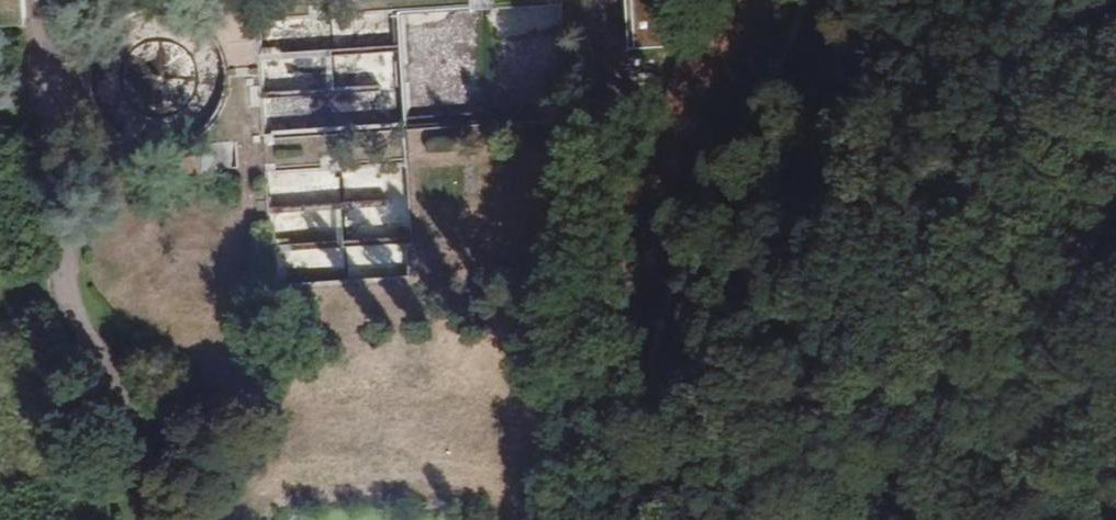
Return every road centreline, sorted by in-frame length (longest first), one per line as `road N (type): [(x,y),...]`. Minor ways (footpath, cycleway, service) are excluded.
road 1 (track): [(803,0),(768,83),(698,198),(653,330),(647,393),(656,449),(690,519)]
road 2 (track): [(86,335),(68,268),(43,0)]
road 3 (track): [(86,335),(146,452),(157,519)]

